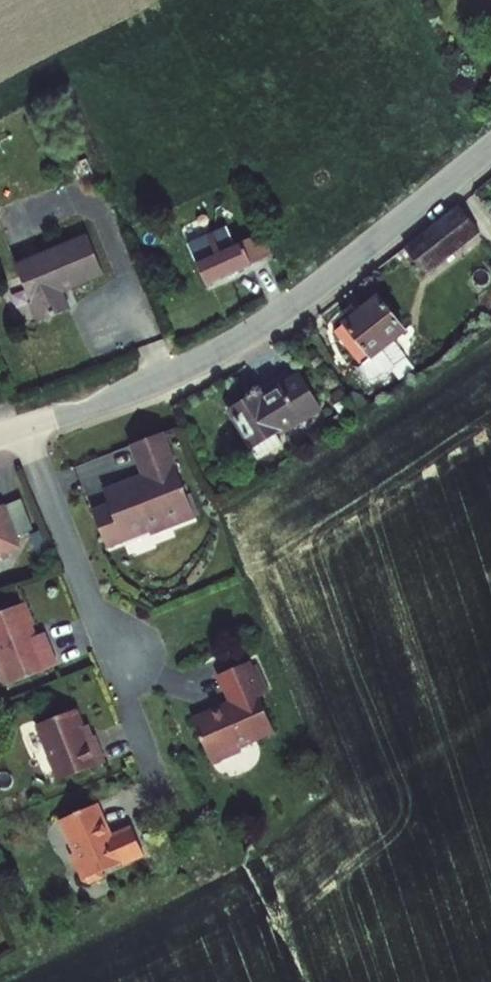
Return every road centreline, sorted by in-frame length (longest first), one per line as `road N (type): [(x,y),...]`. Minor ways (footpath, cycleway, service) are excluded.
road 1 (tertiary): [(23,427),(147,384),(259,329),(490,148)]
road 2 (residential): [(155,774),(23,427)]

